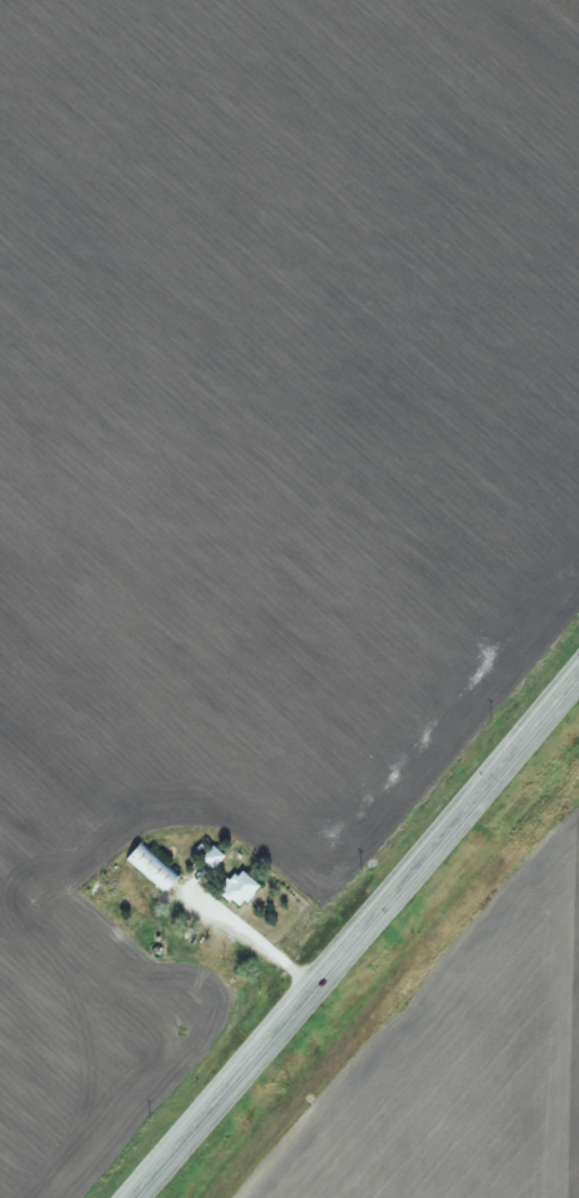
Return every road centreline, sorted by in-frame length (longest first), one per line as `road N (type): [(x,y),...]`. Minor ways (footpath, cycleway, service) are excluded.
road 1 (primary): [(132,1197),(578,671)]

